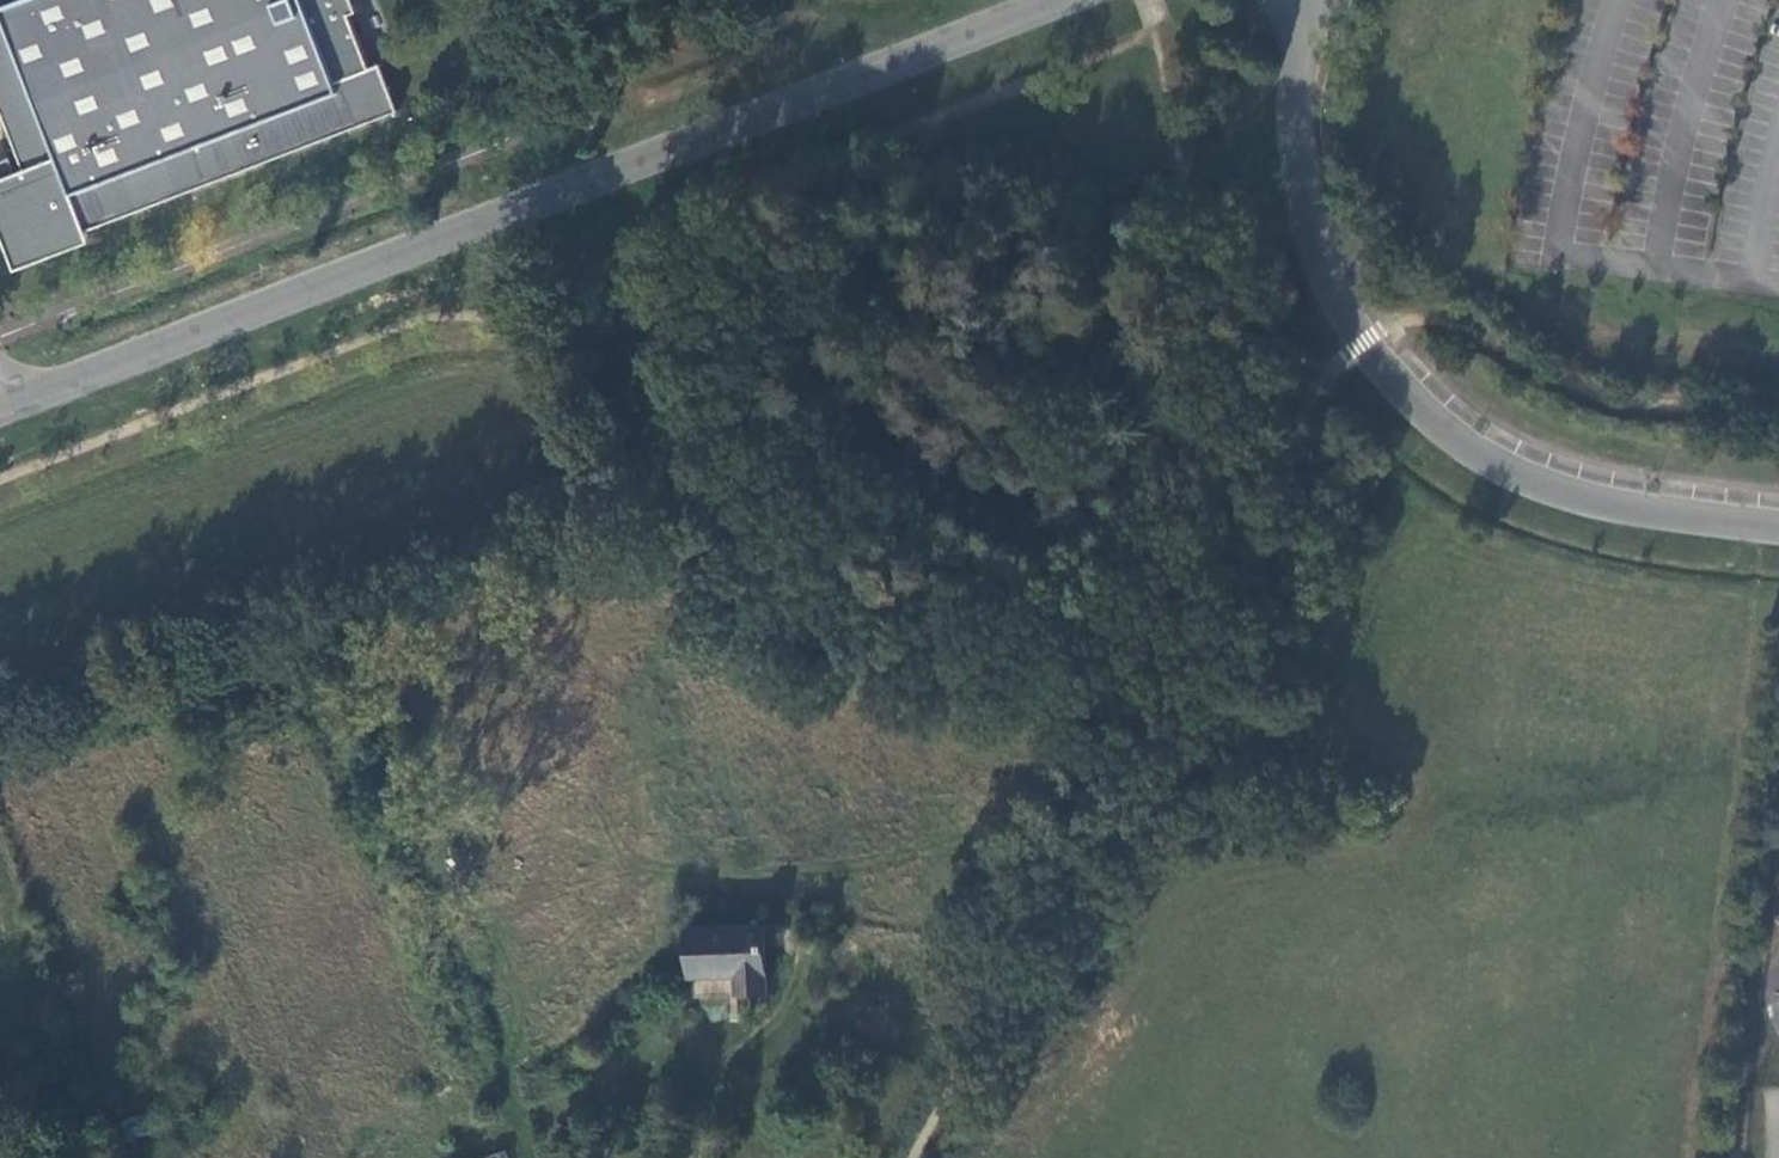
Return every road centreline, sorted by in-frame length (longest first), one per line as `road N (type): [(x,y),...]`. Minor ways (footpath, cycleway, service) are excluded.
road 1 (tertiary): [(1067,0),(0,408)]
road 2 (tertiary): [(1302,0),(1295,122),(1305,201),(1365,342),(1391,376),(1468,444),(1513,469),(1566,490),(1739,525)]
road 3 (unclassified): [(1739,525),(1672,1157)]

